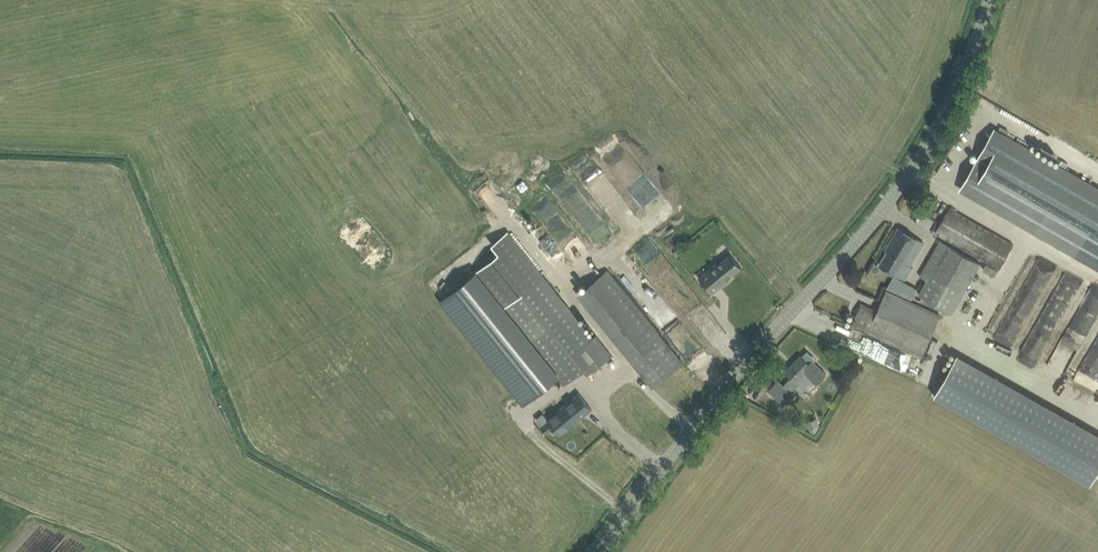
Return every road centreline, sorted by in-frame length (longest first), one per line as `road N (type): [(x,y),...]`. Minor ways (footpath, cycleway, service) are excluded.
road 1 (tertiary): [(600,551),(745,362),(904,184),(955,96),(990,0)]

